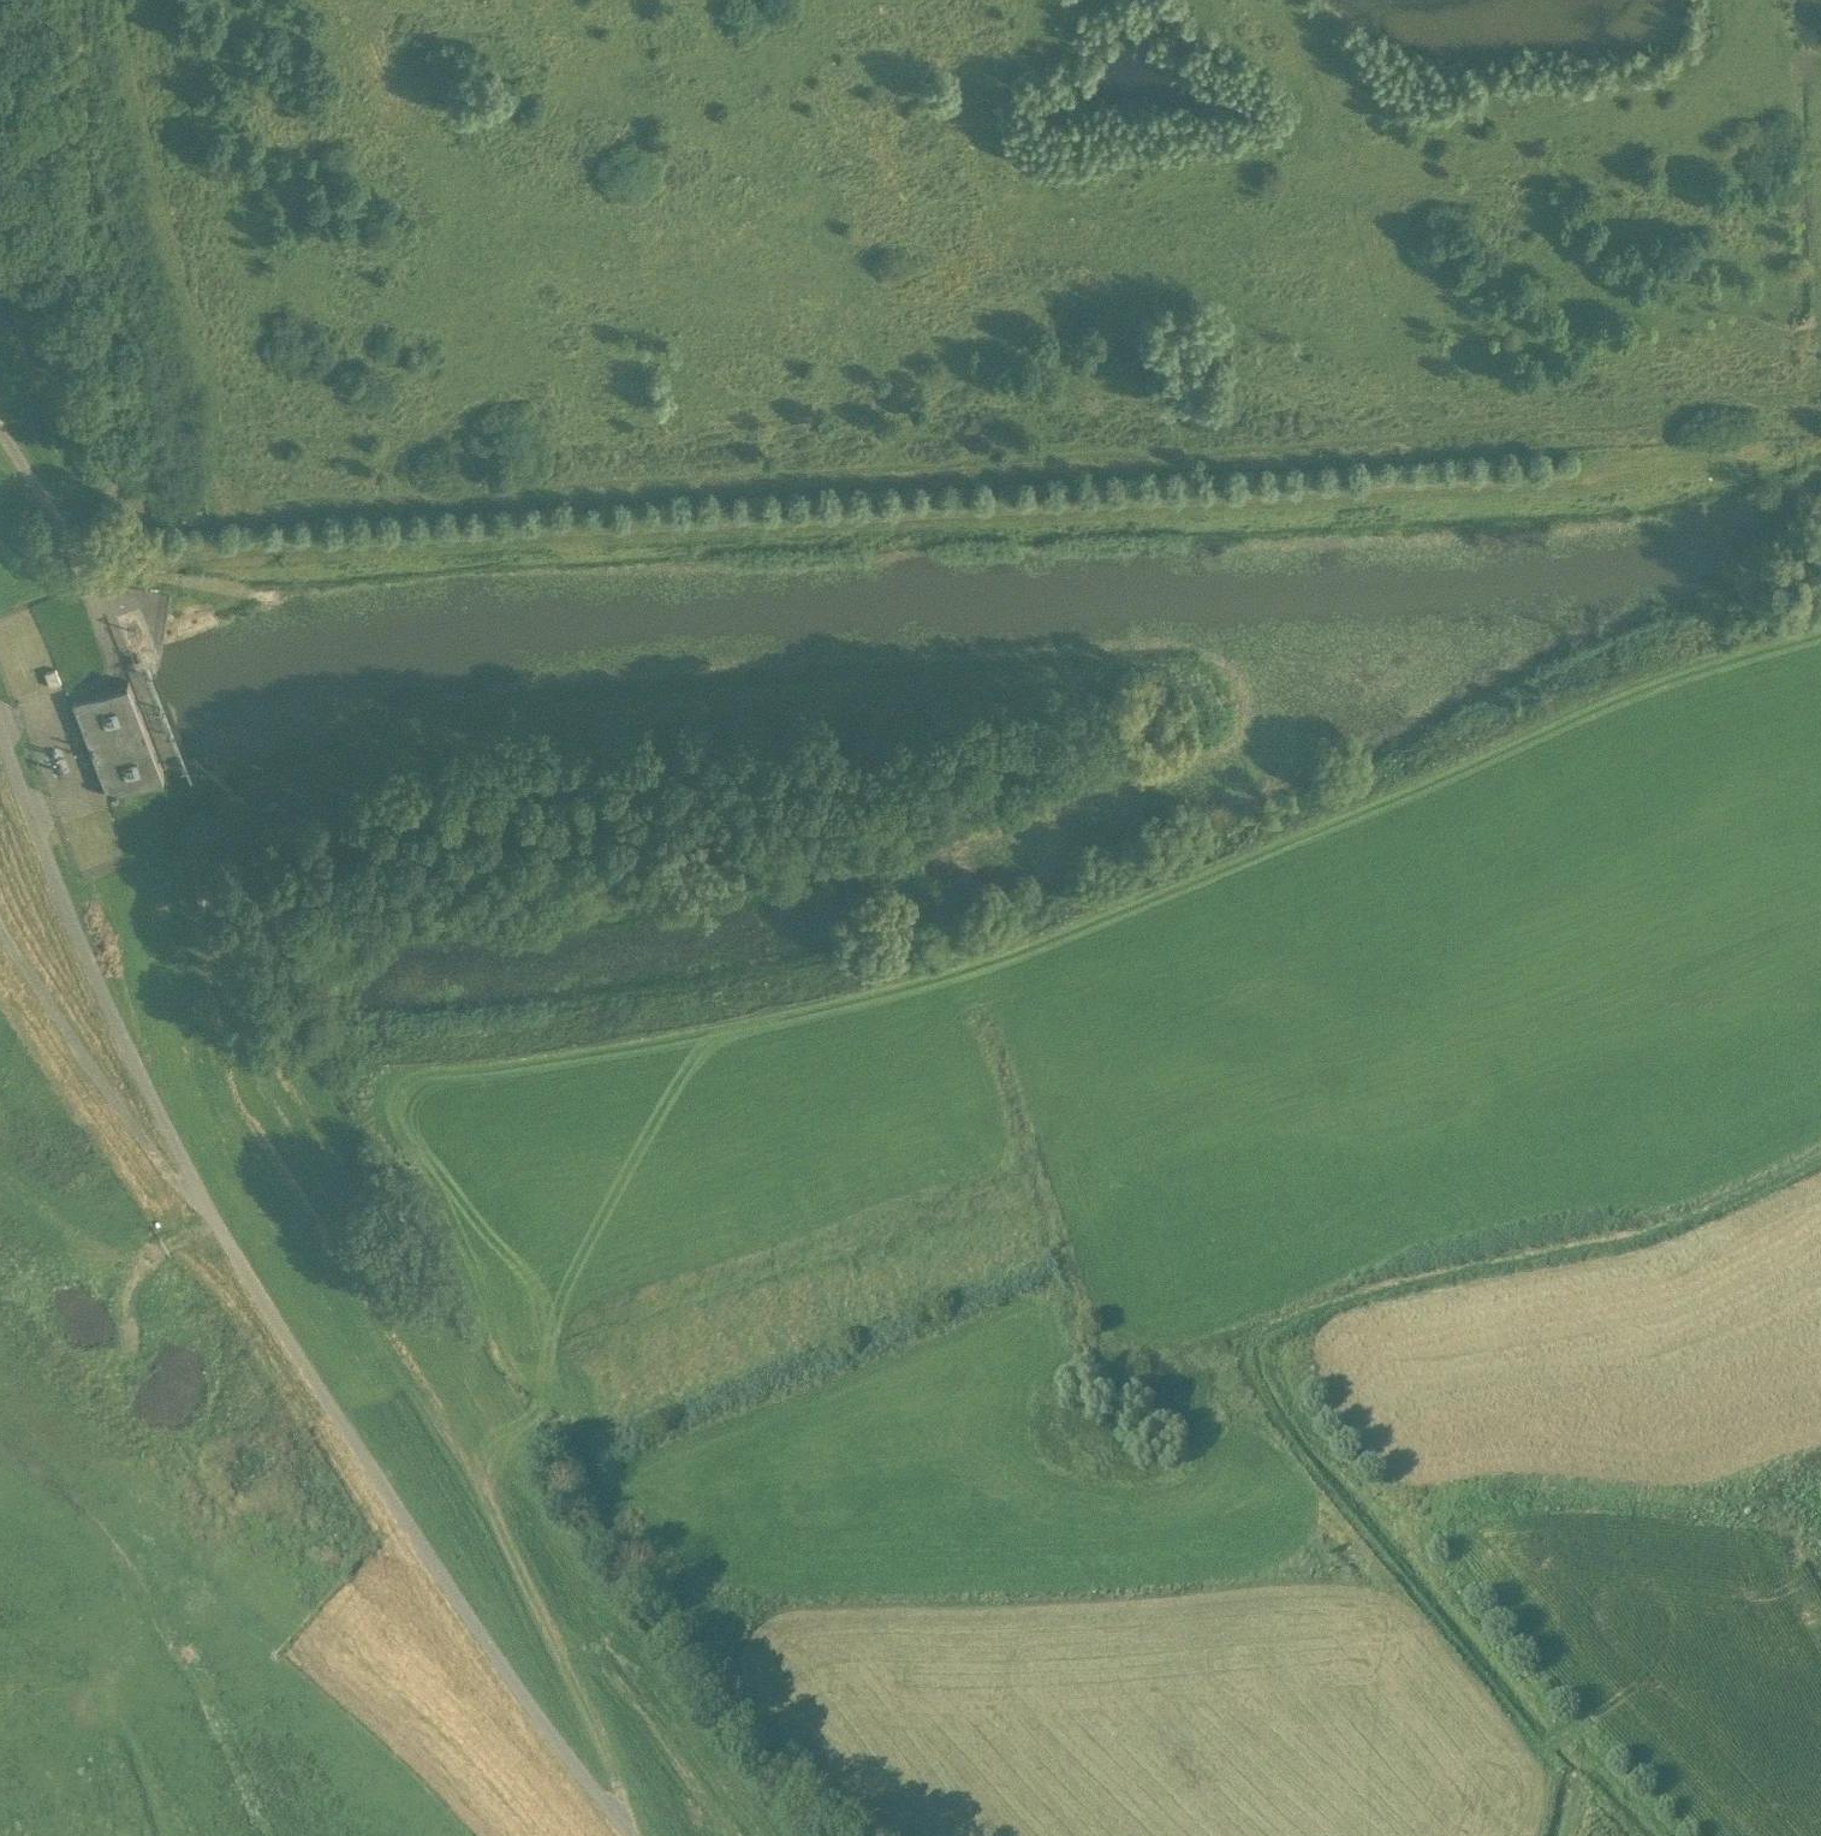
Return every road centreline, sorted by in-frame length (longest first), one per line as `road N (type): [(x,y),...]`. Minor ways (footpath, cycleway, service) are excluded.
road 1 (track): [(636,1835),(490,1646),(299,1362),(218,1223)]
road 2 (track): [(206,1202),(146,1090),(0,730)]
road 3 (track): [(625,1822),(615,1779),(499,1523)]
road 4 (track): [(338,0),(445,168)]

